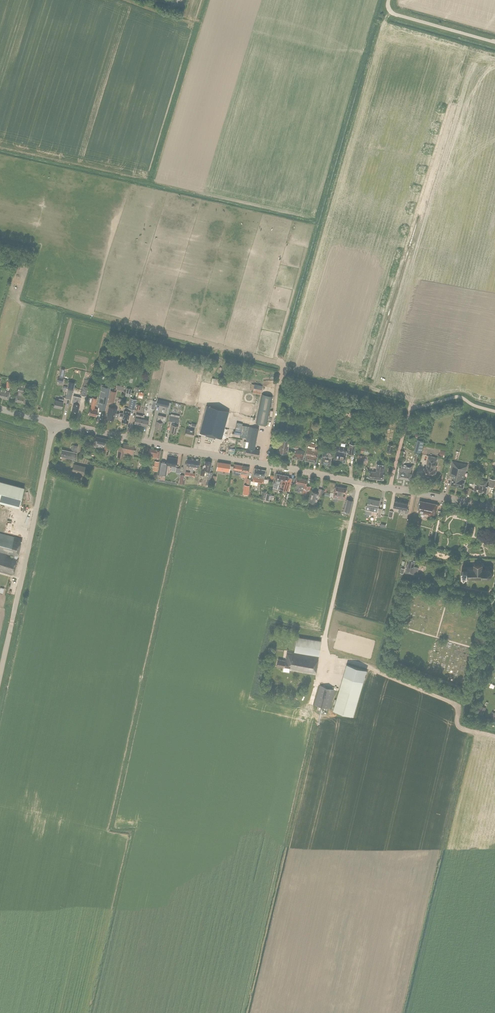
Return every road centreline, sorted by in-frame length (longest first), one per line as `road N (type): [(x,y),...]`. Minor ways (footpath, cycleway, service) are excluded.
road 1 (tertiary): [(494,510),(55,423)]
road 2 (tertiary): [(0,673),(55,423)]

